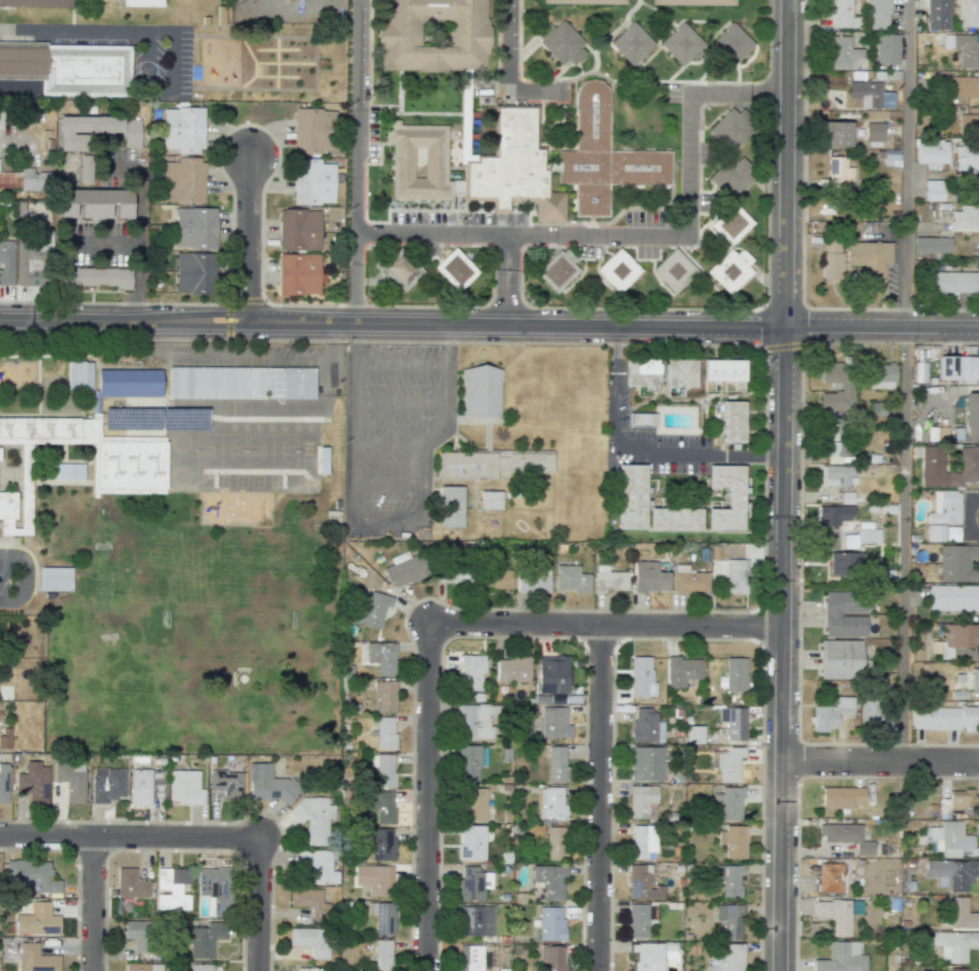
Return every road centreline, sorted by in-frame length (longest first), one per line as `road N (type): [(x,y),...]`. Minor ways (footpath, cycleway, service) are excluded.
road 1 (residential): [(0,321),(978,327)]
road 2 (residential): [(779,970),(787,0)]
road 3 (residential): [(426,970),(431,637),(455,624),(782,626)]
road 4 (residential): [(902,761),(904,326)]
road 5 (residential): [(595,970),(601,626)]
road 6 (residential): [(908,326),(910,0)]
road 7 (residential): [(0,835),(230,837),(259,863)]
road 8 (residential): [(781,761),(978,761)]
road 9 (residential): [(247,323),(249,156)]
road 10 (residential): [(99,970),(94,836)]

